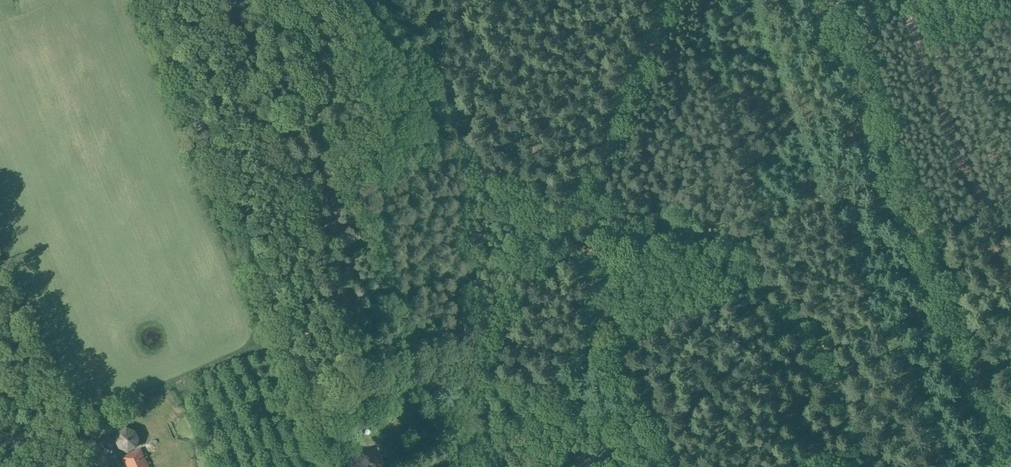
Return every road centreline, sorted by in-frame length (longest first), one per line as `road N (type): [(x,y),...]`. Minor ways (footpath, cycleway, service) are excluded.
road 1 (track): [(835,0),(1009,466)]

